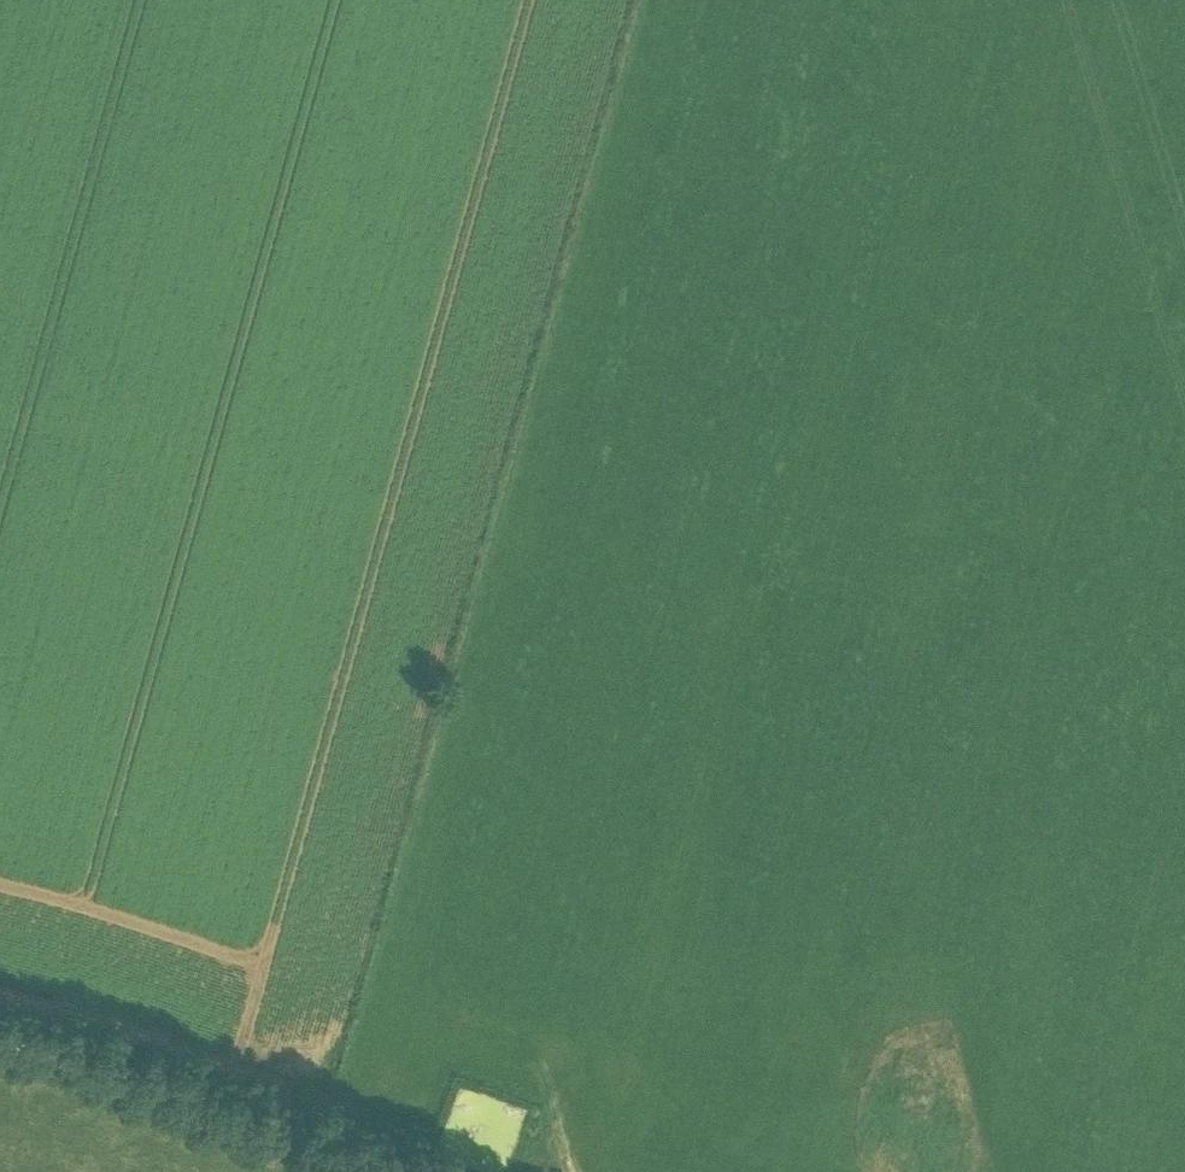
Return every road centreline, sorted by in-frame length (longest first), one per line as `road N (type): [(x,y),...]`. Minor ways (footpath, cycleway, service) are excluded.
road 1 (unclassified): [(353,1171),(0,1049)]

